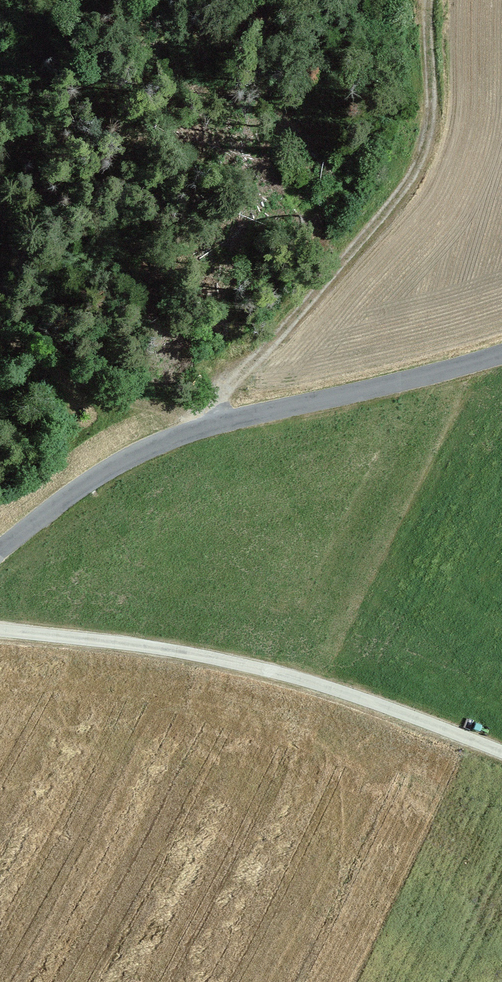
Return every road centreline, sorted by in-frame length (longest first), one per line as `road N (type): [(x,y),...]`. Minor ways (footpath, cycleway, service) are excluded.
road 1 (residential): [(0,554),(96,474),(177,432),(501,353)]
road 2 (track): [(177,432),(386,207),(415,161),(427,115),(430,0)]
road 3 (unclassified): [(501,752),(240,664),(0,628)]

